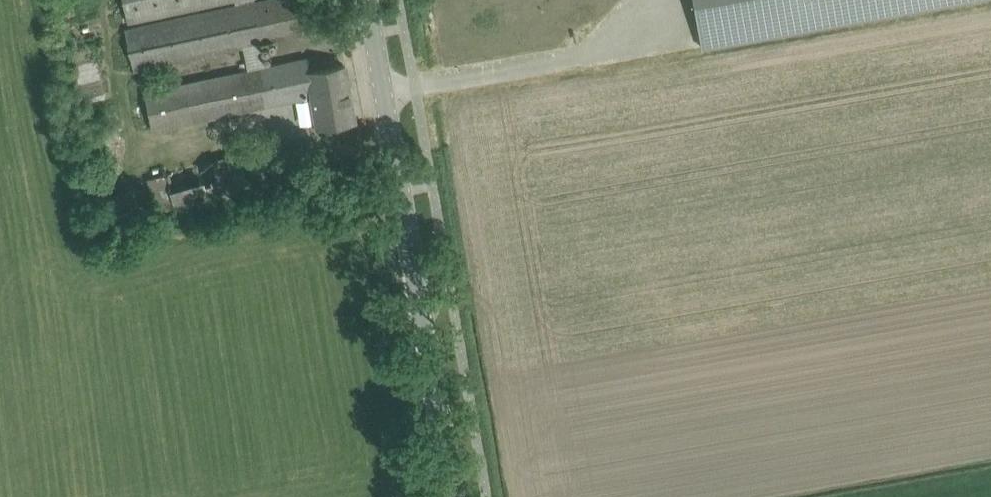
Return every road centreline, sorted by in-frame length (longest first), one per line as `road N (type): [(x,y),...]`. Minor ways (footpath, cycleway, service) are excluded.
road 1 (tertiary): [(456,496),(367,0)]

